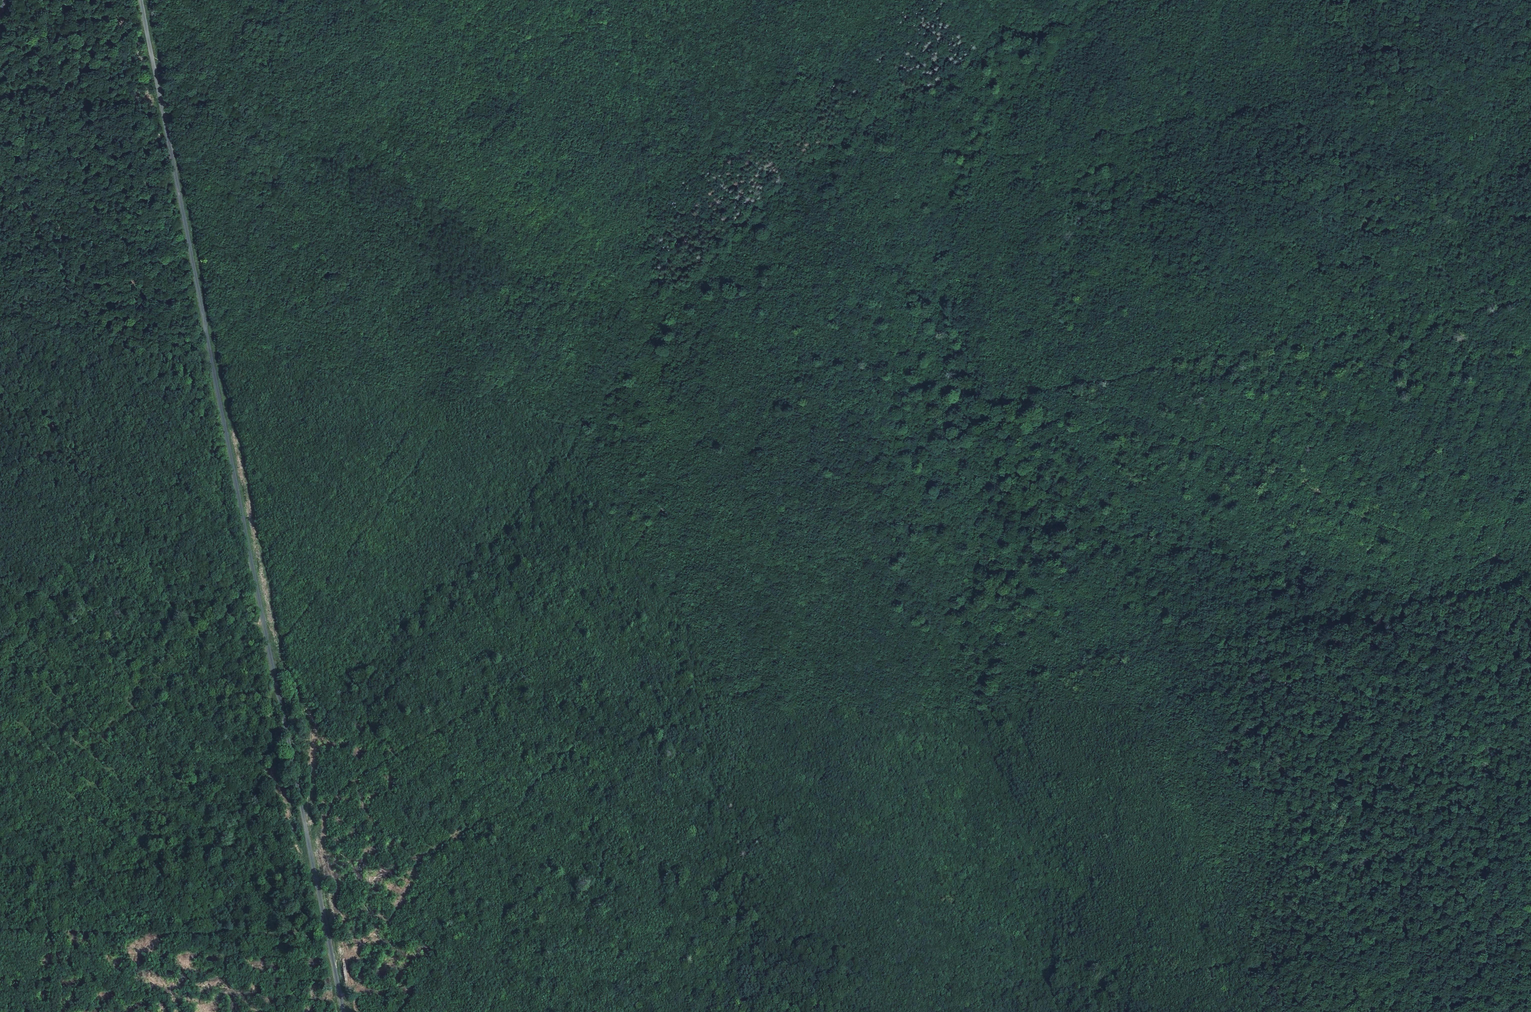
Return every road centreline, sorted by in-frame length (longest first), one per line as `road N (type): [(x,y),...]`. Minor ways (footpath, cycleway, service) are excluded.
road 1 (unclassified): [(141,0),(344,1011)]

